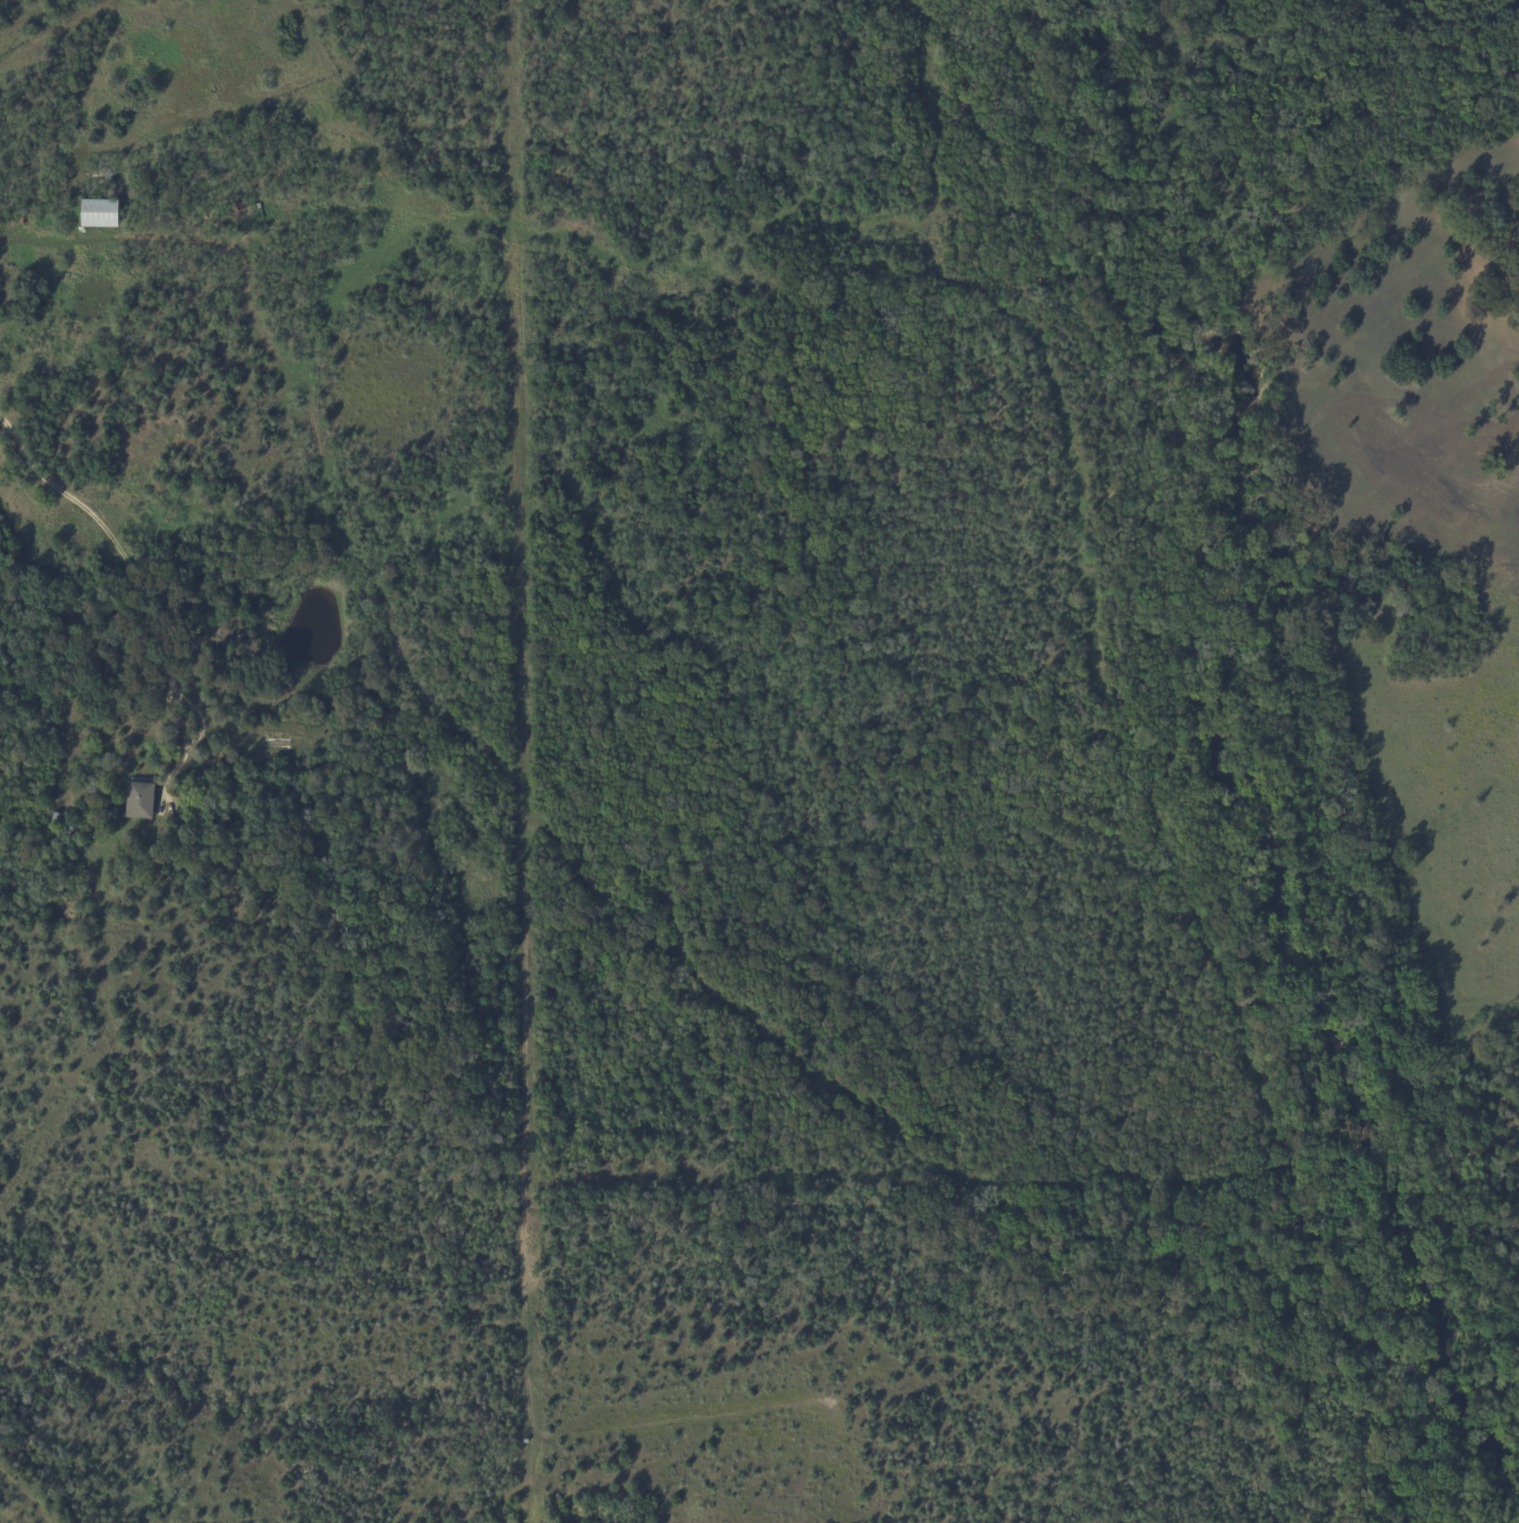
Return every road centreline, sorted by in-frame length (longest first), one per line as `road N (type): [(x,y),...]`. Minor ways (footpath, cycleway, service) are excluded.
road 1 (residential): [(0,415),(39,475),(96,515),(133,574),(169,664),(157,727)]

